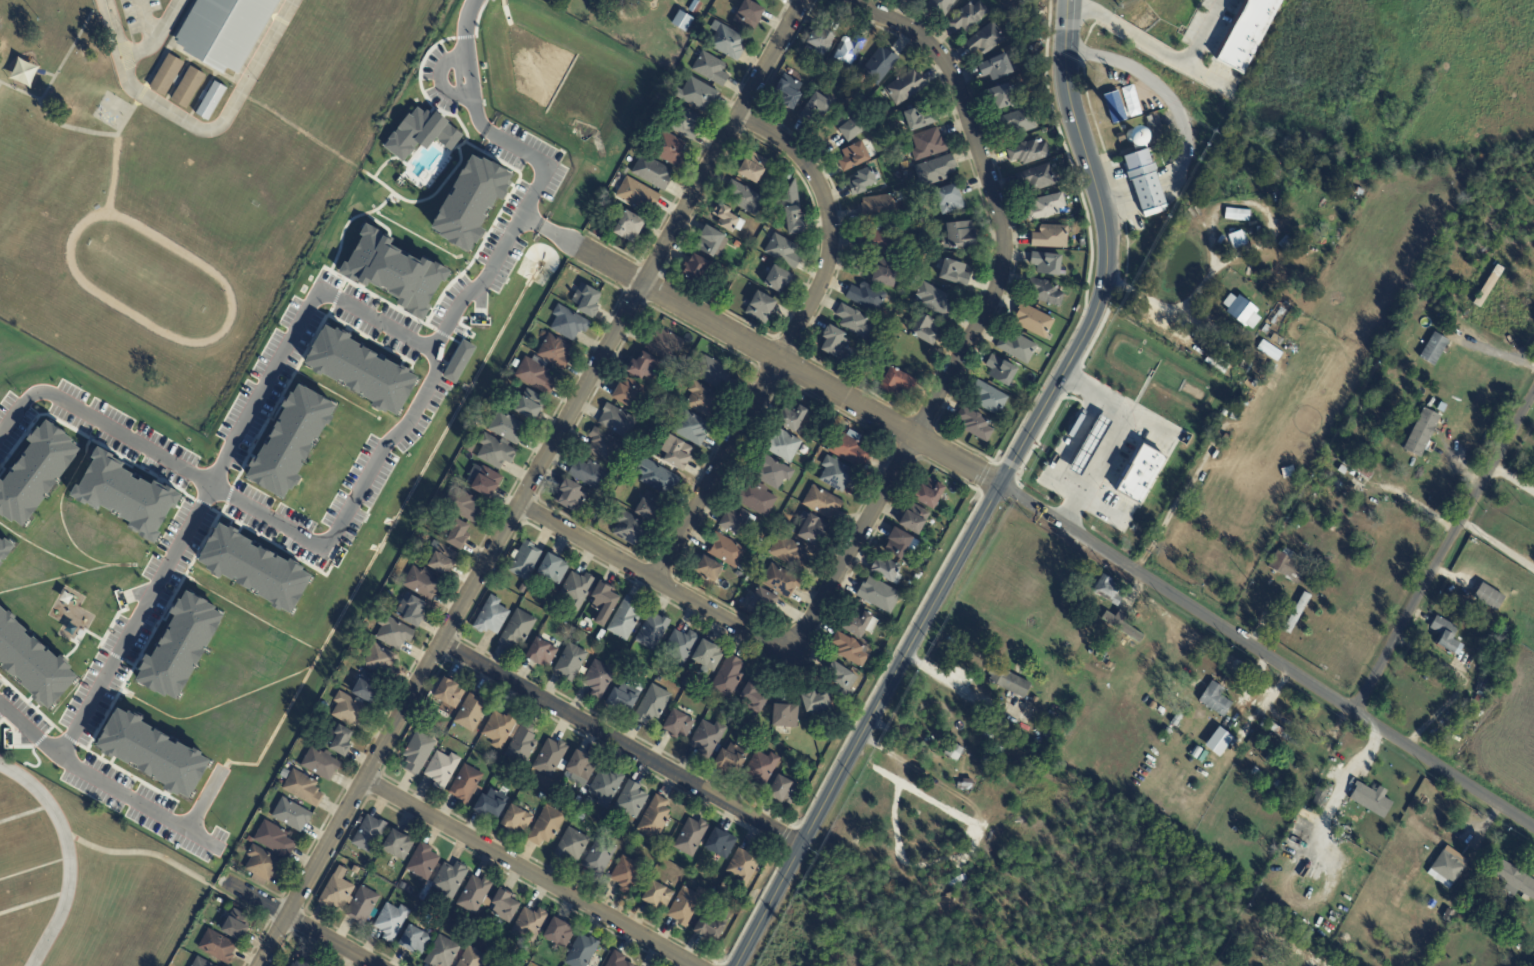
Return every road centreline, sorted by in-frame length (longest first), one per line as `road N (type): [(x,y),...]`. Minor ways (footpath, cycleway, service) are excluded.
road 1 (residential): [(1533,823),(1001,484),(557,233)]
road 2 (residential): [(262,965),(802,0)]
road 3 (tertiary): [(1071,0),(1068,88),(1107,230),(1097,299),(736,965)]
road 4 (residential): [(794,655),(996,291),(1006,244),(955,80),(924,41),(851,0)]
road 5 (residential): [(739,113),(807,164),(829,212),(829,260),(657,581)]
road 6 (residential): [(803,843),(442,644)]
road 7 (residential): [(693,965),(364,779)]
road 8 (residential): [(1356,713),(1533,405)]
road 9 (residential): [(794,655),(520,505)]
road 10 (residential): [(1067,53),(1130,65),(1173,106),(1183,137),(1167,198),(1107,230)]
road 11 (residential): [(226,886),(371,965)]

